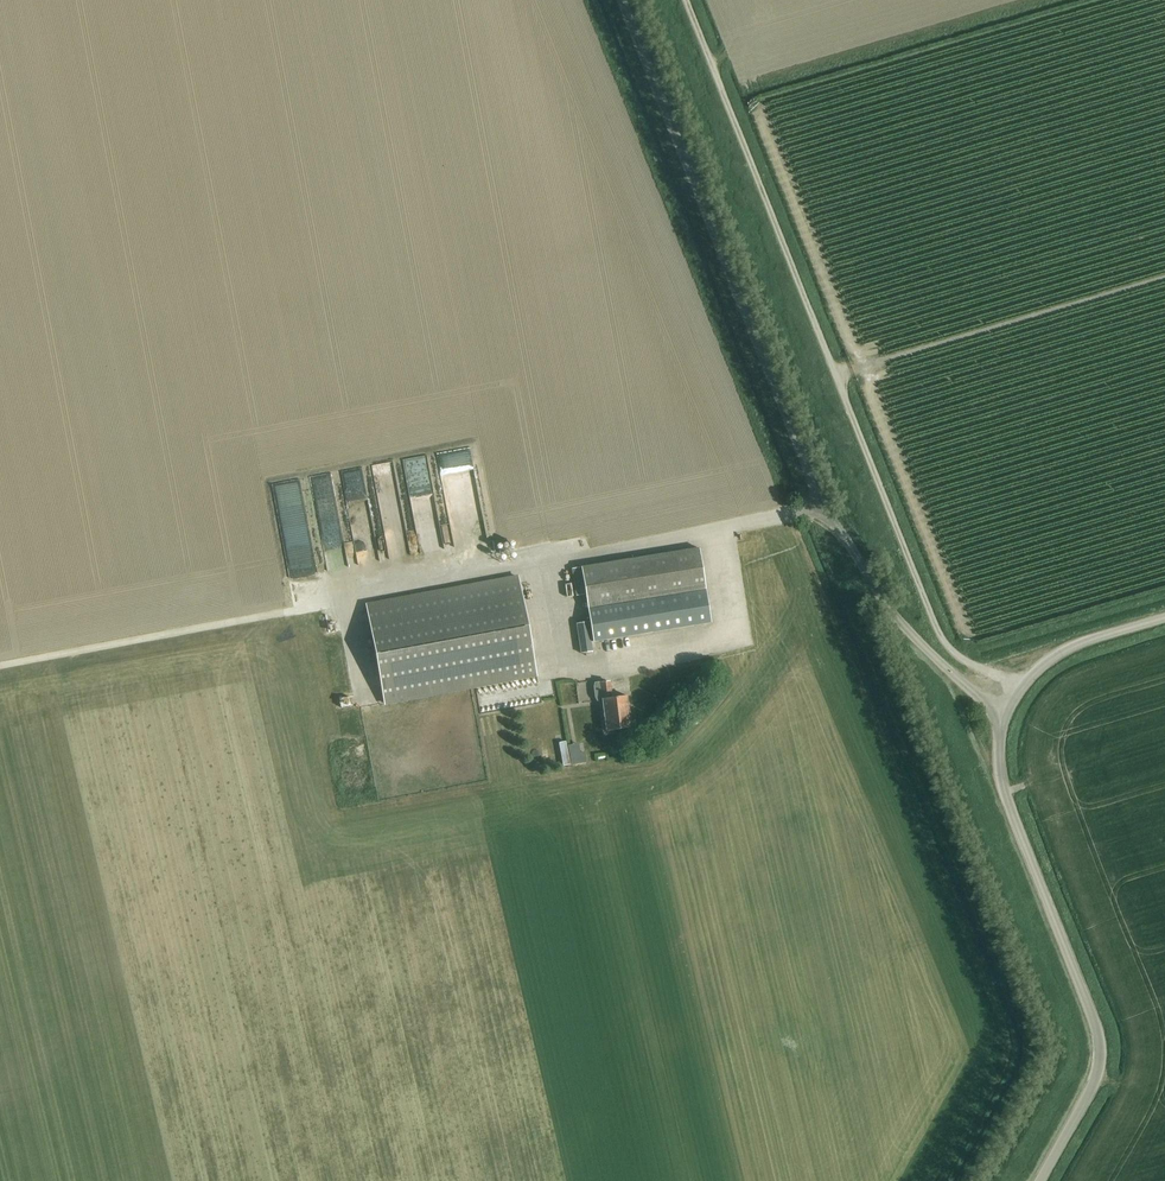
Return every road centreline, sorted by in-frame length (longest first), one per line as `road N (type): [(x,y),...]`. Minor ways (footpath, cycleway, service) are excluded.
road 1 (unclassified): [(622,0),(824,508),(896,620),(1008,712)]
road 2 (track): [(1008,712),(999,682),(947,642),(922,595),(689,0)]
road 3 (unclassified): [(1040,1180),(1090,1091),(1100,1040),(1004,794),(1000,750),(1008,712)]
road 4 (unclassified): [(1008,712),(1028,678),(1069,648),(1164,617)]

